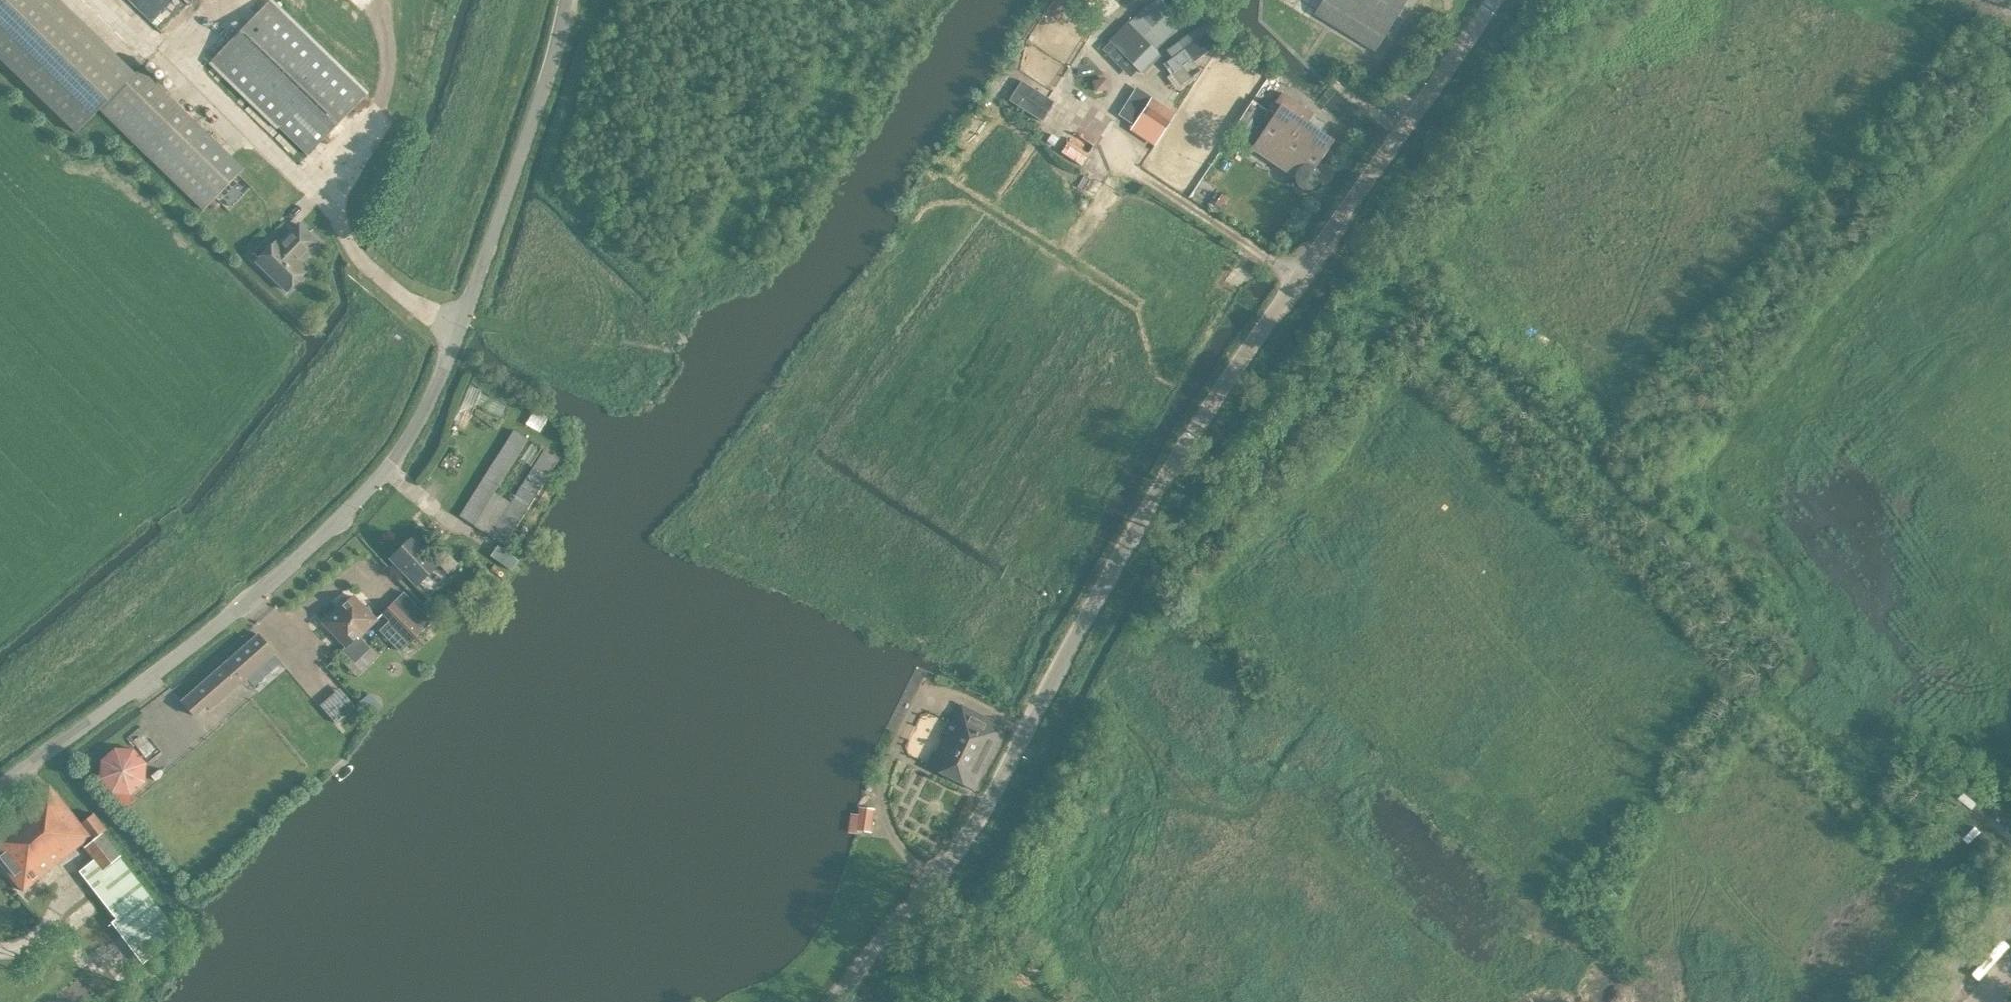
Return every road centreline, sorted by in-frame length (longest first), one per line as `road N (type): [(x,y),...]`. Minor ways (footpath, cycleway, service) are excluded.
road 1 (unclassified): [(834,1001),(966,835),(1190,435),(1405,128)]
road 2 (unclassified): [(0,783),(135,691),(313,546),(405,447),(437,382),(523,145),(567,0)]
road 3 (track): [(457,325),(417,306),(351,247),(328,197),(104,0)]
road 4 (track): [(141,485),(248,599)]
road 5 (unclassified): [(1405,128),(1492,0)]

